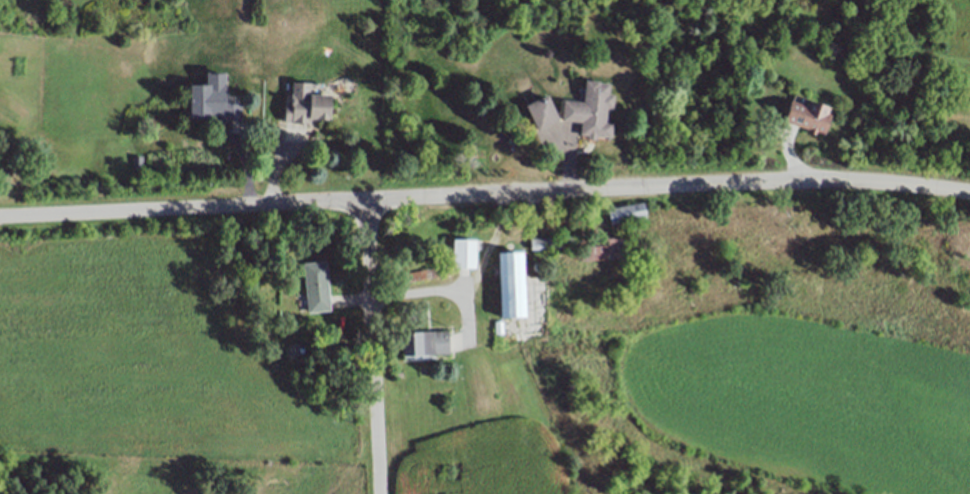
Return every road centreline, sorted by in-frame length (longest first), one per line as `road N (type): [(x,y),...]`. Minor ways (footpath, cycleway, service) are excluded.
road 1 (residential): [(0,218),(823,181),(969,194)]
road 2 (residential): [(378,493),(366,205)]

